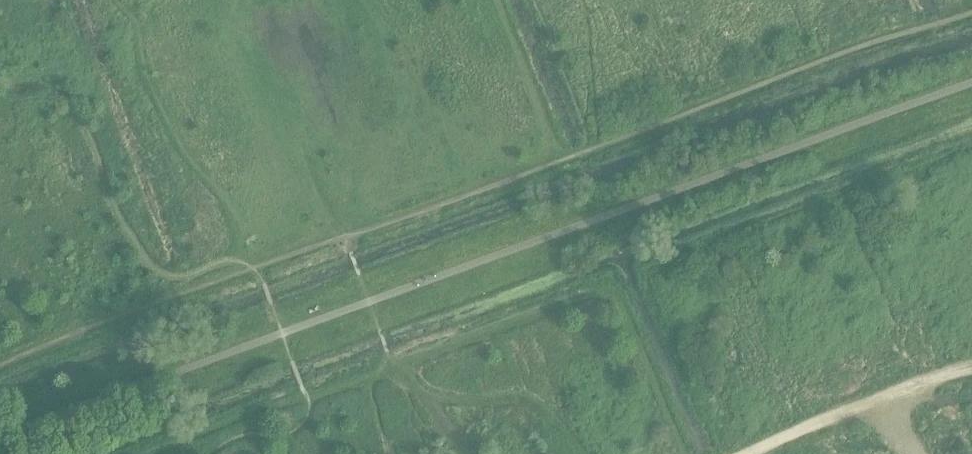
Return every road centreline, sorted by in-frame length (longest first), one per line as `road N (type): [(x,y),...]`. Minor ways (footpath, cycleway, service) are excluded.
road 1 (track): [(971,371),(929,381),(759,453)]

